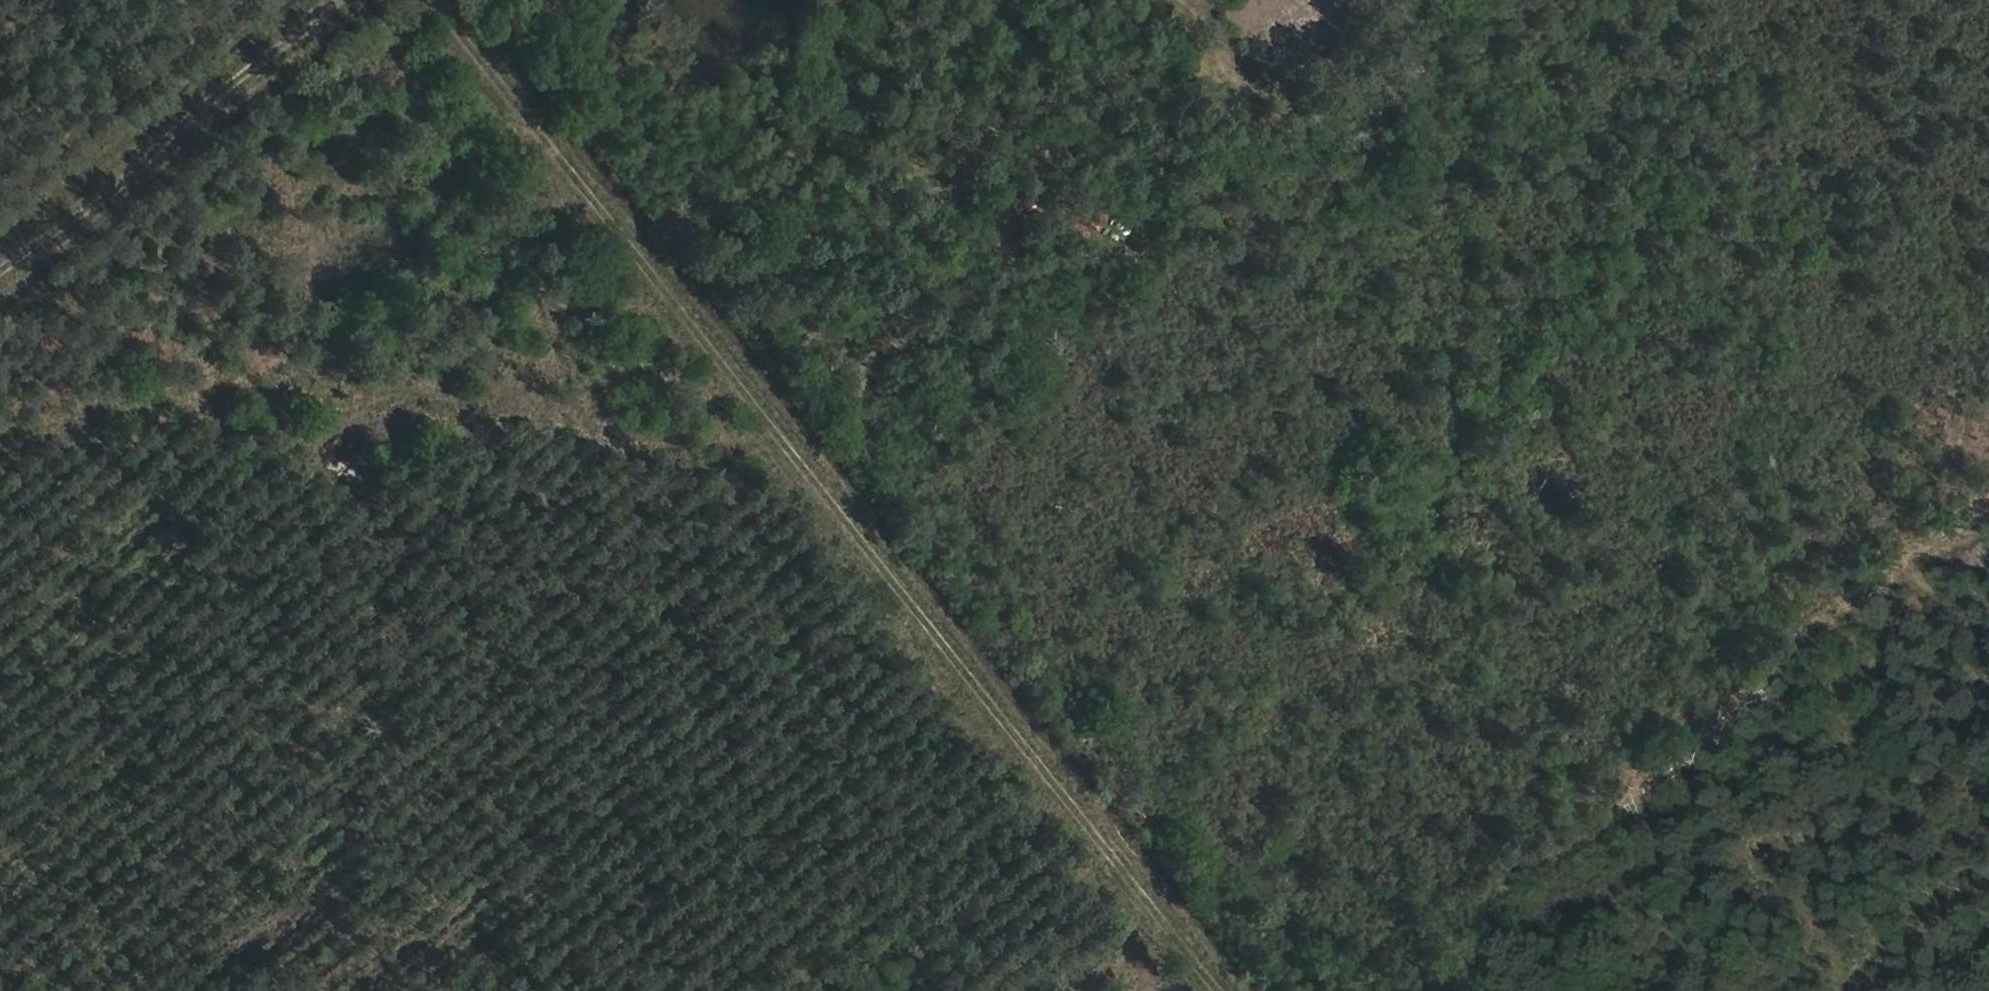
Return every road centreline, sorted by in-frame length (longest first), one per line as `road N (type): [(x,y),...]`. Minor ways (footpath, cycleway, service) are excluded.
road 1 (track): [(1205,990),(441,0)]
road 2 (track): [(339,0),(0,273)]

